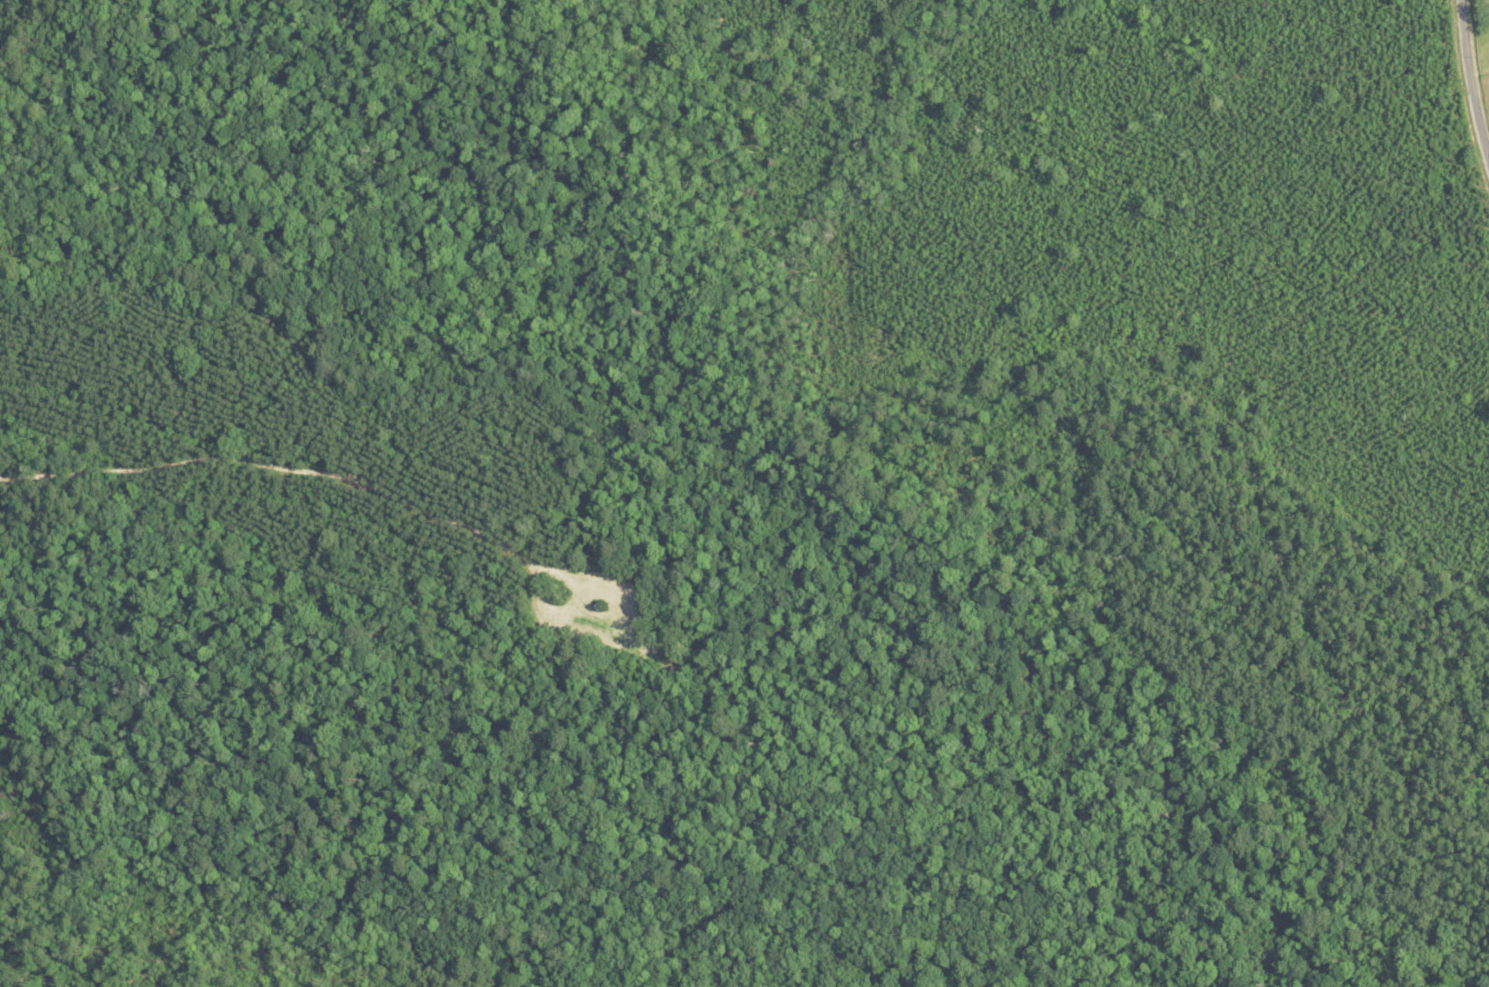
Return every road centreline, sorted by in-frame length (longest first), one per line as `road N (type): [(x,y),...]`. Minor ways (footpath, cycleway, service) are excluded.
road 1 (residential): [(1488,164),(1460,0)]

